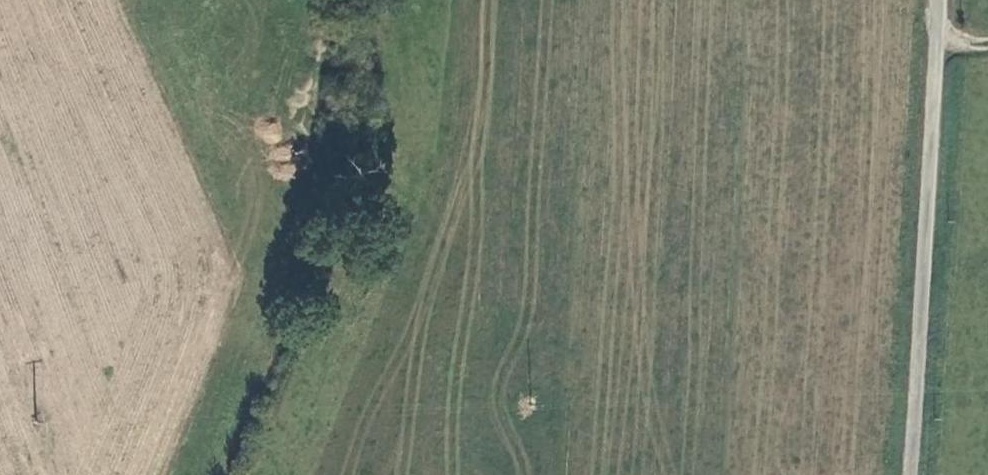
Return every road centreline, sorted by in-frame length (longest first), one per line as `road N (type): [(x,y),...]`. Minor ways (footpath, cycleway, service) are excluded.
road 1 (residential): [(907,474),(938,0)]

